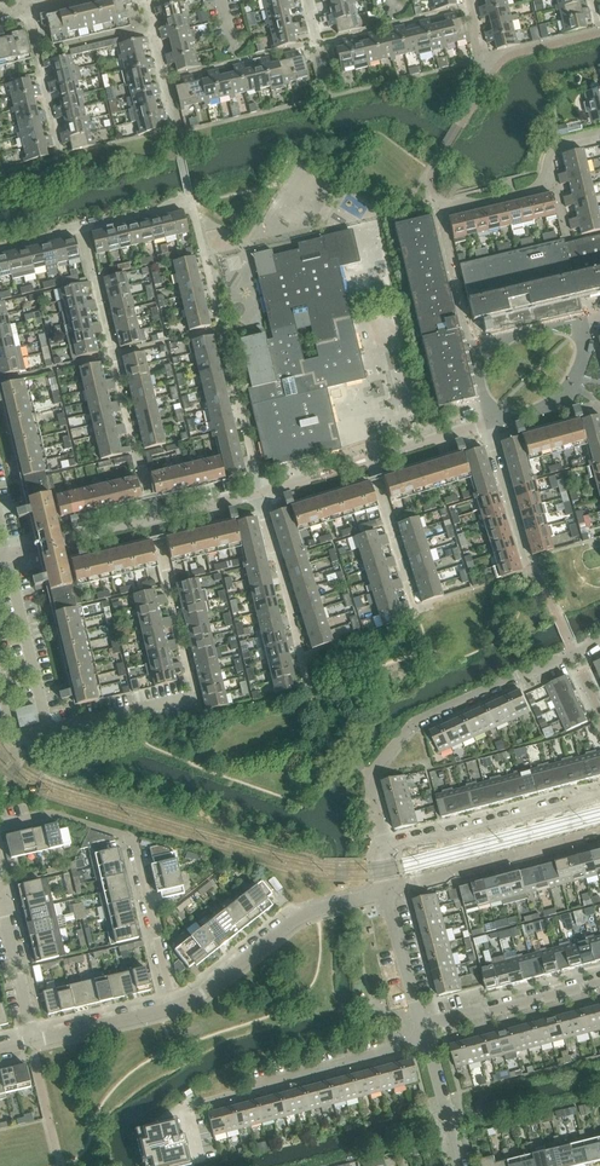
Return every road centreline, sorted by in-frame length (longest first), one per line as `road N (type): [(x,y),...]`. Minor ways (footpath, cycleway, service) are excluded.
road 1 (residential): [(262,494),(191,203),(79,230)]
road 2 (residential): [(384,848),(371,777),(417,724),(599,641)]
road 3 (residential): [(172,1008),(132,843),(51,817),(0,830)]
road 4 (residential): [(153,521),(79,230)]
road 5 (tertiary): [(172,1008),(193,1002),(297,919),(387,892)]
road 6 (residential): [(133,712),(194,698),(153,521)]
road 7 (residential): [(425,1044),(201,1103)]
road 8 (residential): [(262,494),(316,709)]
road 9 (tertiary): [(599,795),(384,848)]
road 10 (tertiary): [(387,892),(599,836)]
road 11 (residential): [(437,210),(533,190),(558,149),(599,139)]
road 12 (residential): [(599,983),(421,1029)]
road 13 (residential): [(48,731),(7,557)]
road 14 (residential): [(418,618),(370,459)]
road 15 (residential): [(579,320),(586,350),(560,404),(489,423)]
road 16 (residential): [(531,571),(489,423)]
road 17 (residential): [(7,557),(153,521)]
road 18 (tertiary): [(31,1043),(172,1008)]
road 19 (residential): [(421,1029),(387,892)]
road 20 (residential): [(437,210),(472,346)]
road 21 (residential): [(31,1043),(0,909)]
road 22 (residential): [(177,132),(145,0)]
road 23 (residential): [(459,1165),(425,1044)]
road 24 (residential): [(370,459),(489,423)]

